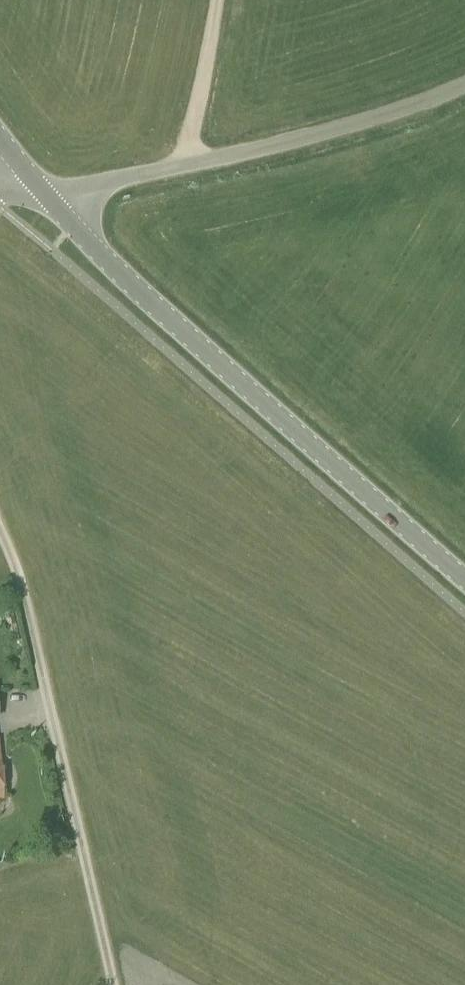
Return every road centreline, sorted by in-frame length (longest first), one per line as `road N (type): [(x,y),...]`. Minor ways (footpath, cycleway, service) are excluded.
road 1 (tertiary): [(464,581),(114,269),(65,214)]
road 2 (track): [(114,984),(18,575),(0,529)]
road 3 (unclassified): [(65,214),(124,178),(337,126),(464,81)]
road 4 (track): [(218,0),(186,164)]

